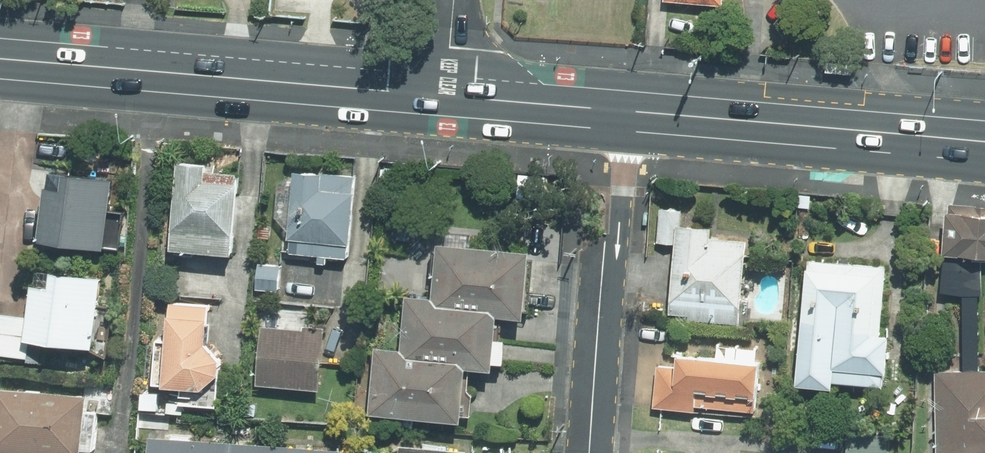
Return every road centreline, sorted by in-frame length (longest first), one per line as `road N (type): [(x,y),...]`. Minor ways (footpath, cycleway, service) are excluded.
road 1 (primary): [(0,58),(447,93)]
road 2 (primary): [(624,107),(984,140)]
road 3 (residential): [(624,107),(594,452)]
road 4 (primary): [(447,93),(624,107)]

